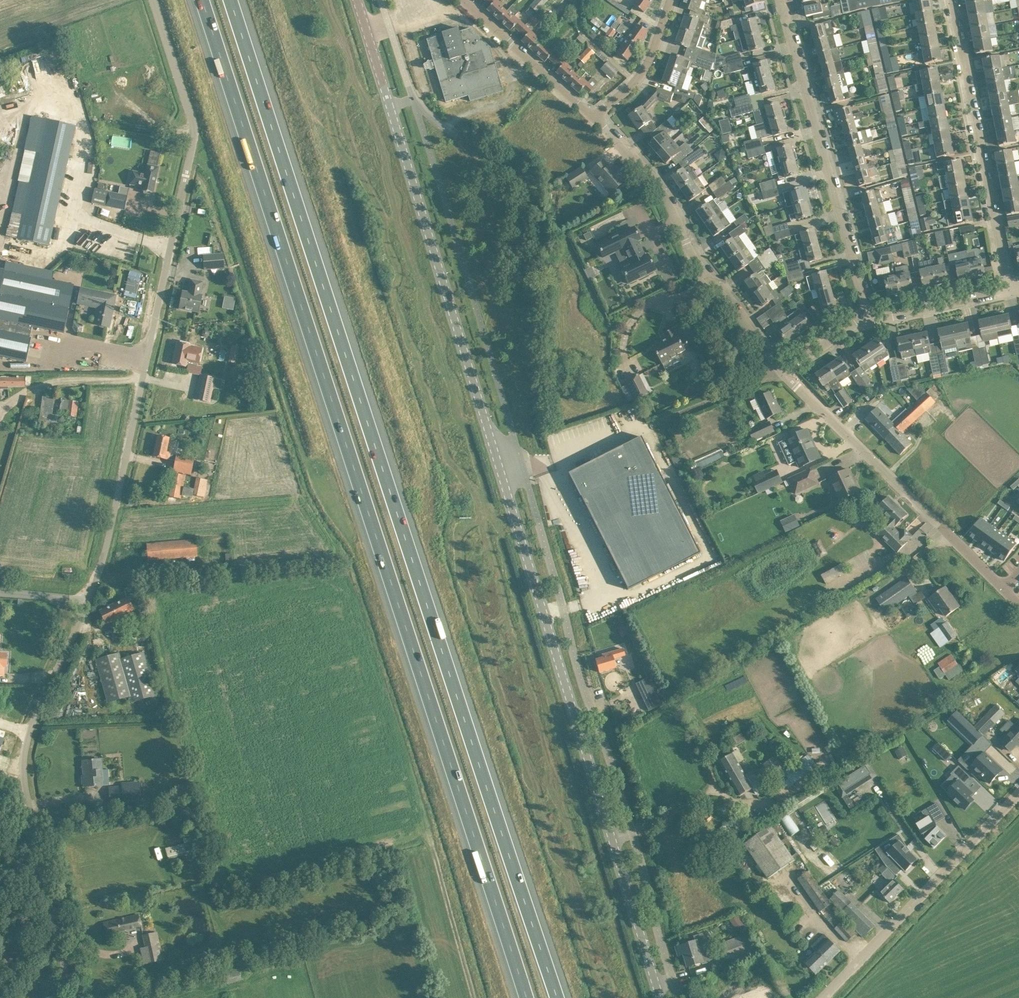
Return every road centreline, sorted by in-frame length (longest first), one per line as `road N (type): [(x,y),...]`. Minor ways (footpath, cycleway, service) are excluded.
road 1 (motorway): [(557,997),(233,0)]
road 2 (motorway): [(201,0),(524,997)]
road 3 (tertiary): [(356,0),(661,997)]
road 4 (unclassified): [(70,997),(17,757),(103,545),(191,142),(152,0)]
road 5 (residential): [(869,320),(780,0)]
road 6 (residential): [(784,371),(700,264),(661,191),(594,117)]
road 7 (residential): [(1000,587),(784,371)]
road 8 (residential): [(1009,290),(953,0)]
road 9 (residential): [(824,997),(1018,793)]
road 10 (residential): [(594,117),(463,0)]
road 11 (track): [(474,997),(427,839)]
road 12 (residential): [(869,320),(1009,290)]
road 13 (residential): [(594,117),(645,68),(669,0)]

